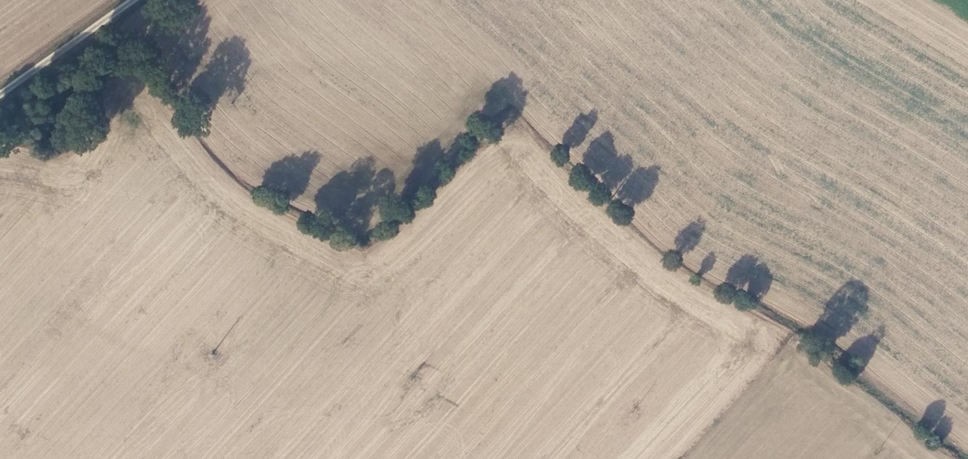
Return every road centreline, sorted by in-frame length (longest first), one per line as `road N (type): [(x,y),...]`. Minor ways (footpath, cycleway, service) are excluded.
road 1 (unclassified): [(0,89),(122,0)]

